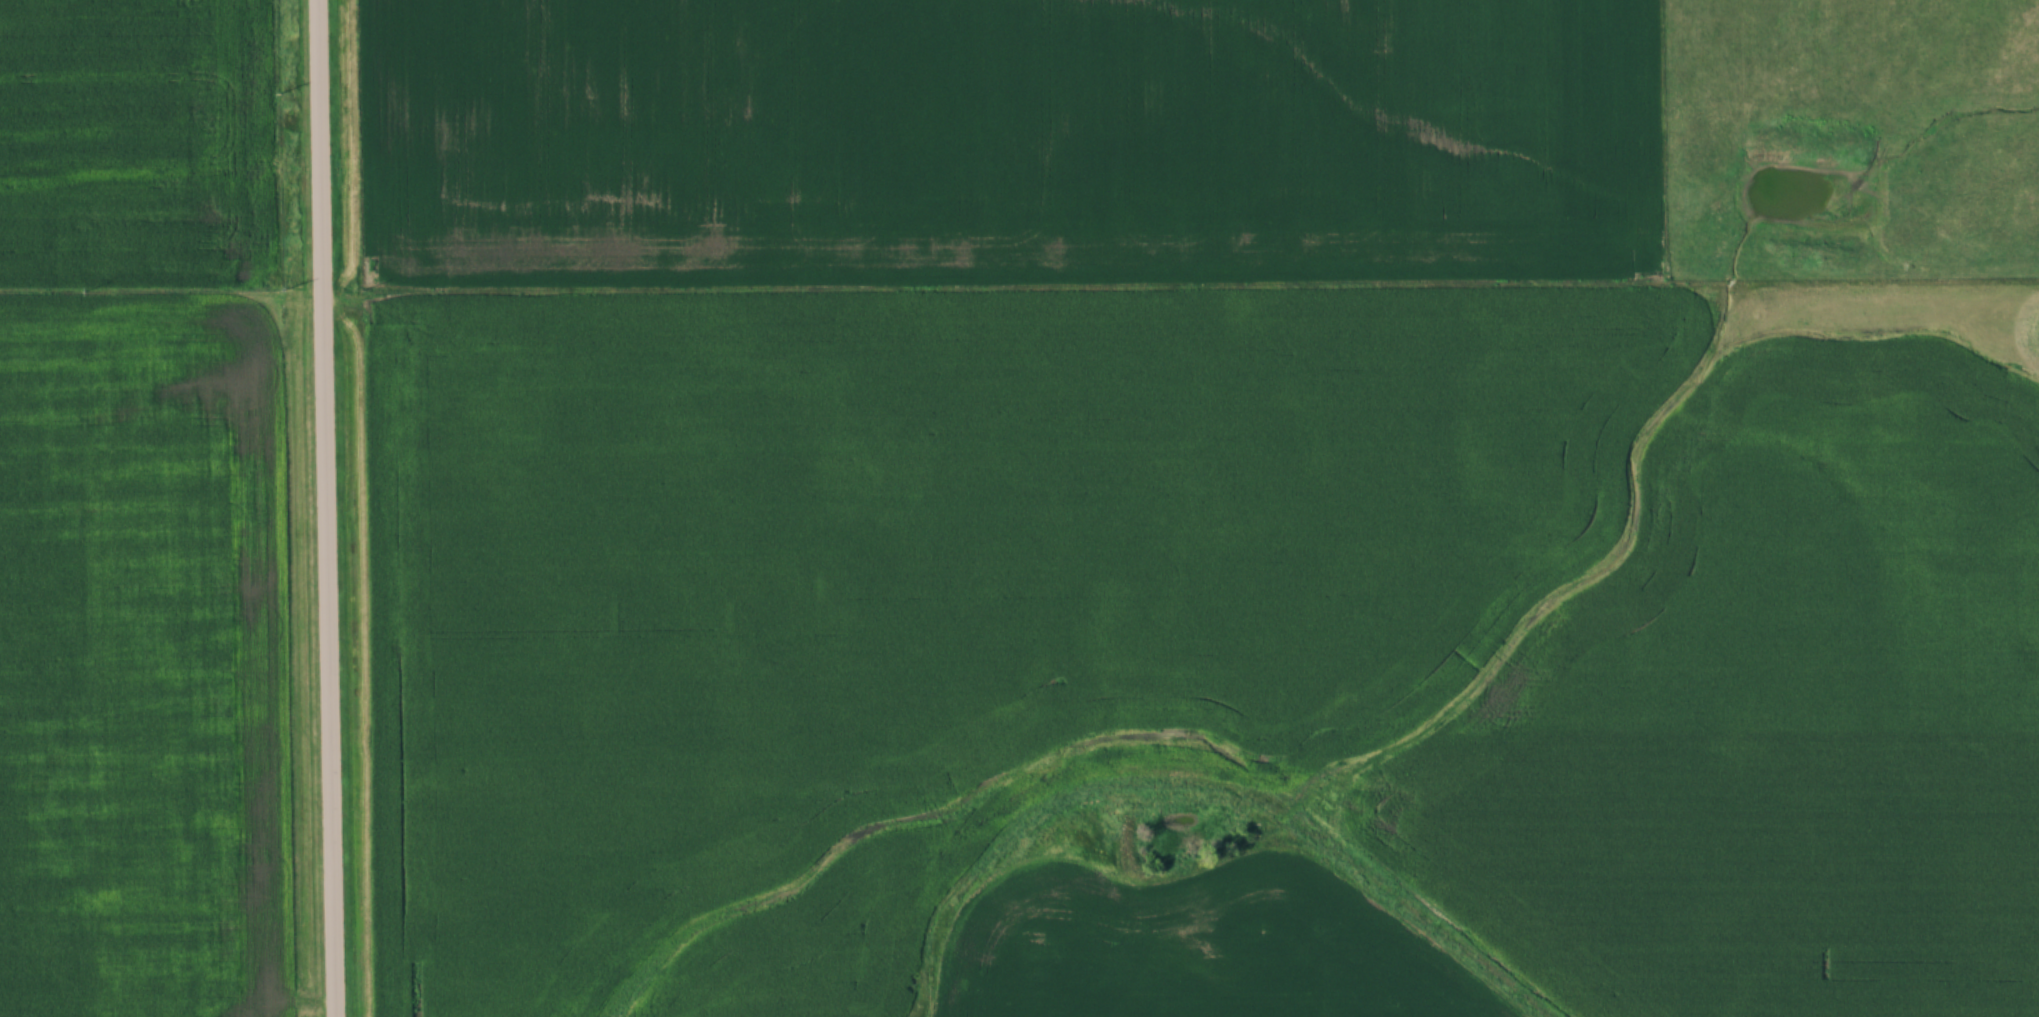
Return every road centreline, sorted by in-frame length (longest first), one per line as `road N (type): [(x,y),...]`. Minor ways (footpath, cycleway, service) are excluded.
road 1 (residential): [(334,1016),(313,0)]

